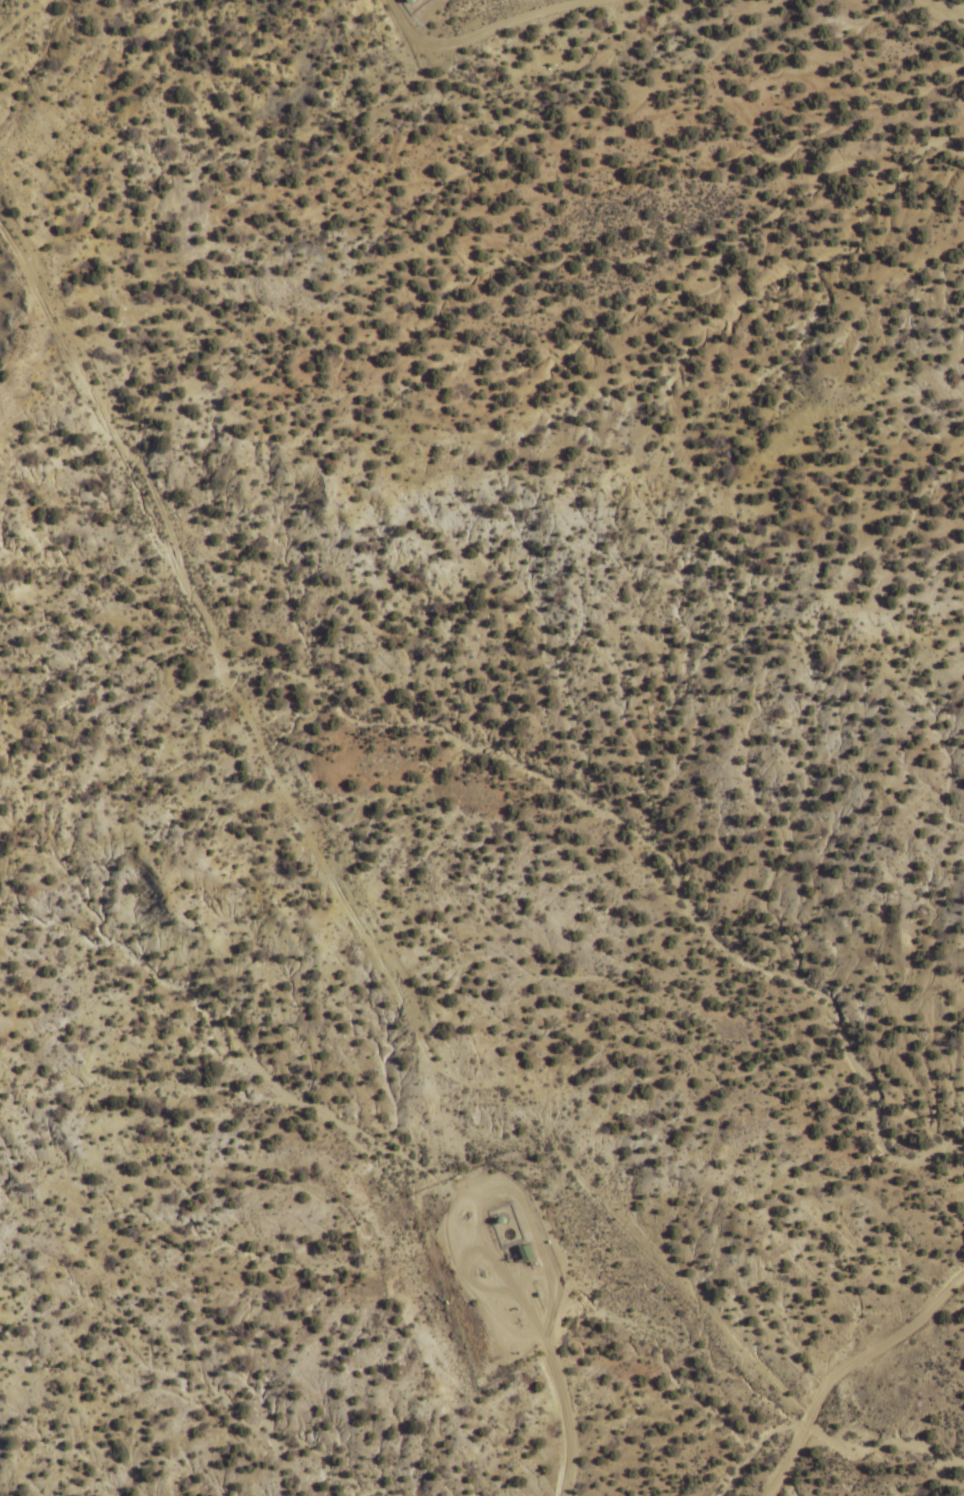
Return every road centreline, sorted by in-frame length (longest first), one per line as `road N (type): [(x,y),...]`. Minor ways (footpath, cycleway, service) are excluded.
road 1 (track): [(810,1412),(788,1401),(563,1161),(541,1107),(516,1088),(466,1085),(420,1053),(398,985),(370,954),(126,459),(51,346),(0,242)]

